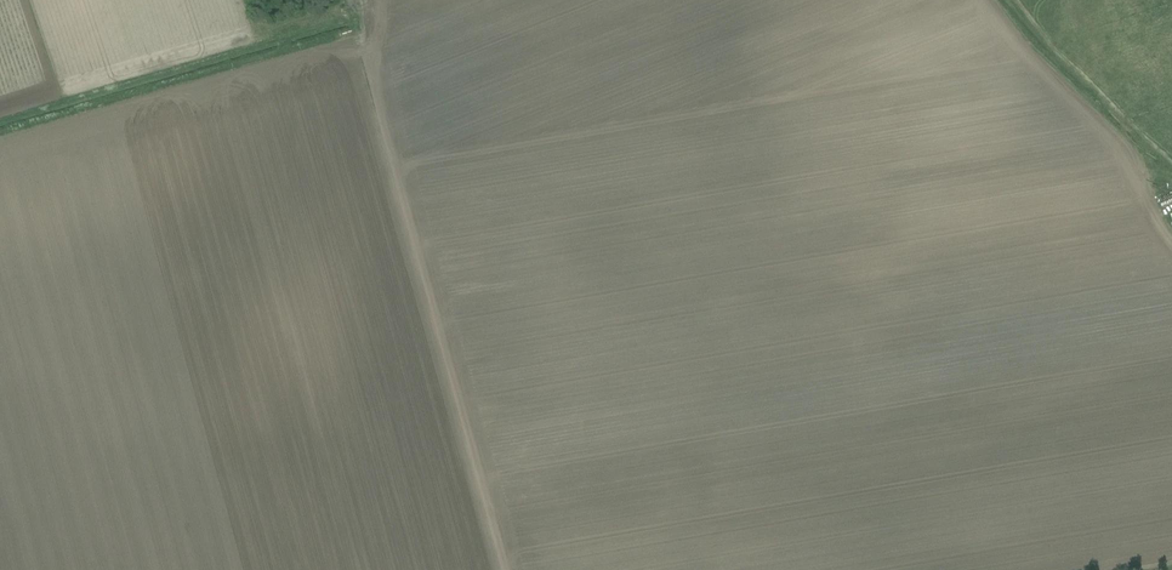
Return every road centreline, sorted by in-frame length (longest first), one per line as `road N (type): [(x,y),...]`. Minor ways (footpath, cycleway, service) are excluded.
road 1 (track): [(346,0),(504,569)]
road 2 (track): [(1171,184),(989,0)]

